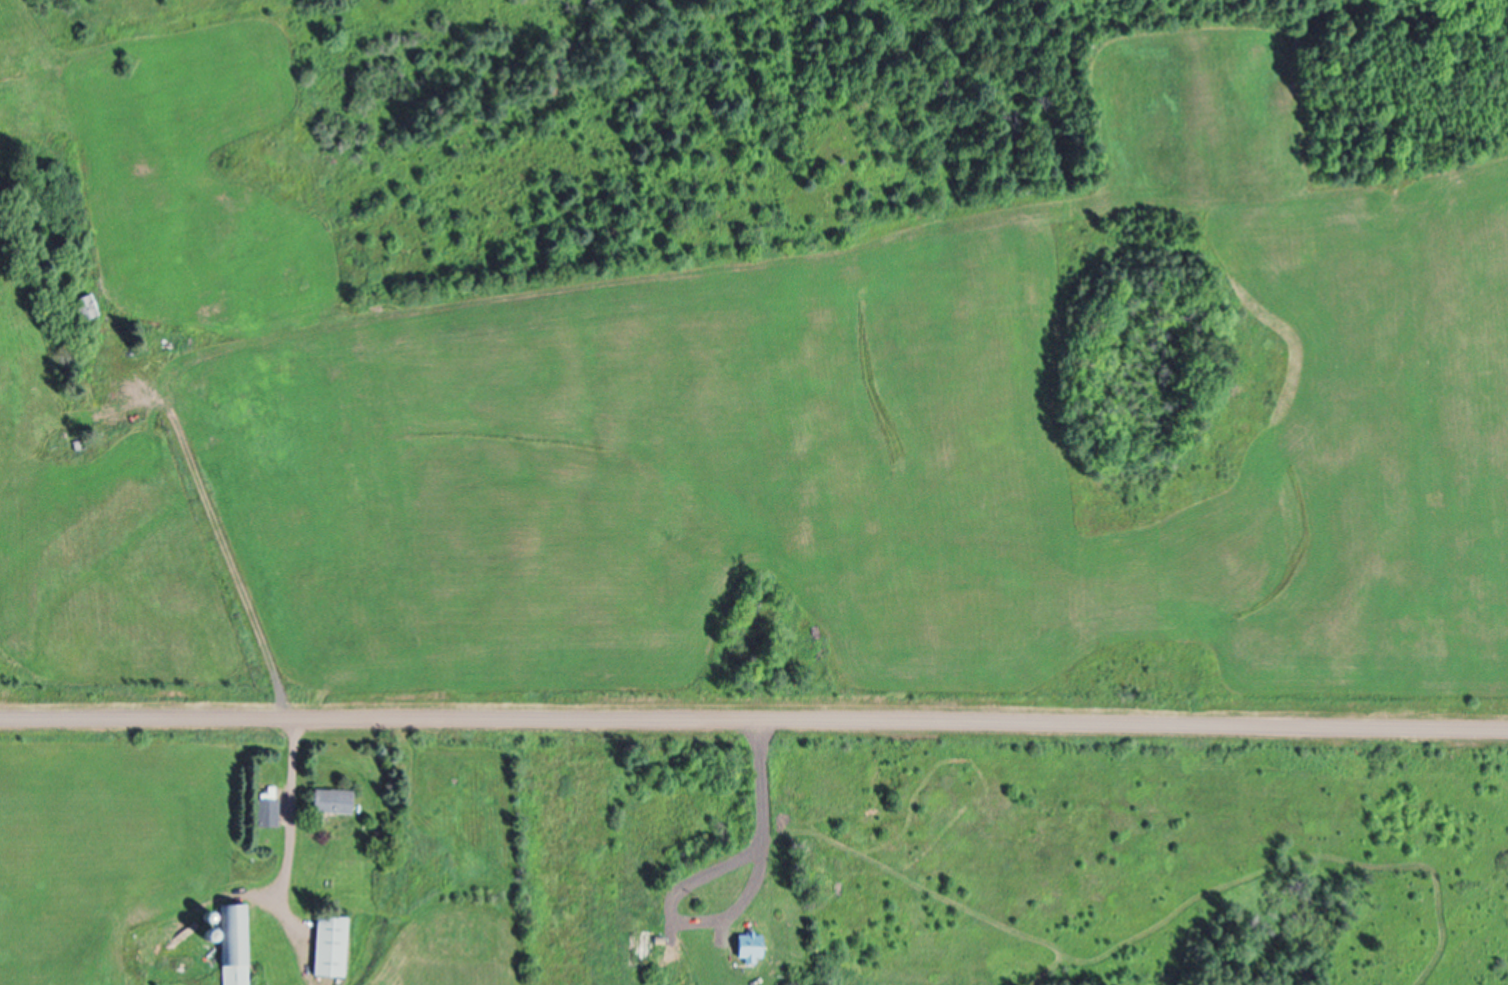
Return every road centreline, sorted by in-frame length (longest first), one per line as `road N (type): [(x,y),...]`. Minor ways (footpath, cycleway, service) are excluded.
road 1 (residential): [(0,723),(1507,729)]
road 2 (track): [(295,722),(176,419),(134,388)]

